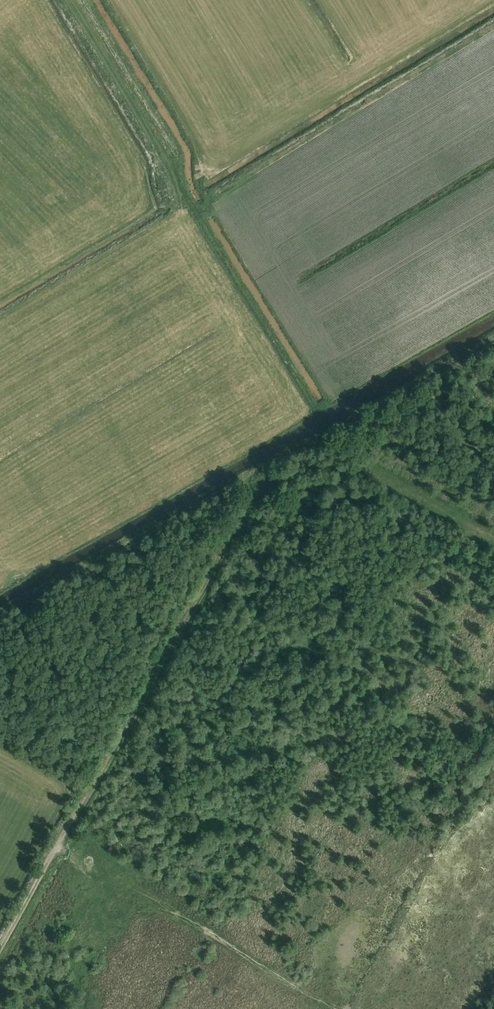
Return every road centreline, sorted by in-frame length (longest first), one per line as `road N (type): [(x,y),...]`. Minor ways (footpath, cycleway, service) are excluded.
road 1 (track): [(83,801),(256,488),(325,458),(362,467),(493,540)]
road 2 (track): [(254,492),(261,466),(493,336)]
road 3 (unclassified): [(0,950),(83,801)]

